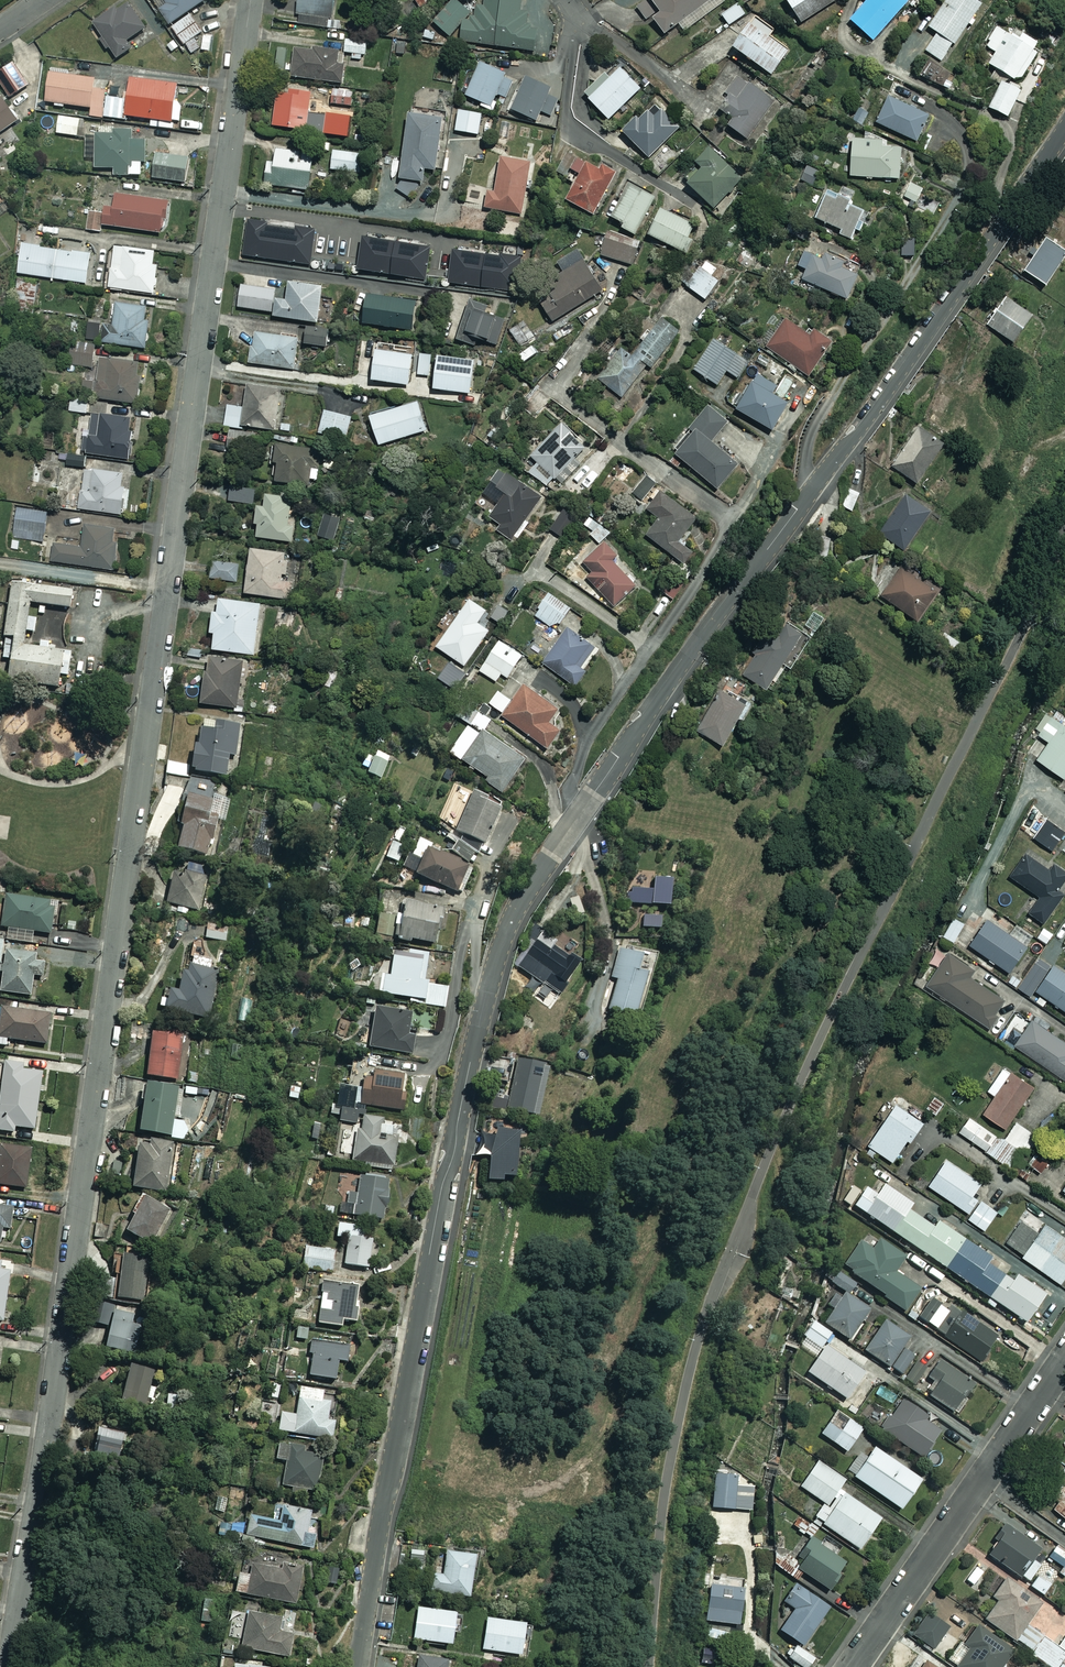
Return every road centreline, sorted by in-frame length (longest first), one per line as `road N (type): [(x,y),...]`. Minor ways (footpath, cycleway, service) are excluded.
road 1 (residential): [(1064,129),(884,397),(673,678),(510,924),(441,1187),(358,1666)]
road 2 (residential): [(250,0),(47,1448),(8,1666)]
road 3 (residential): [(853,1666),(1064,1356)]

